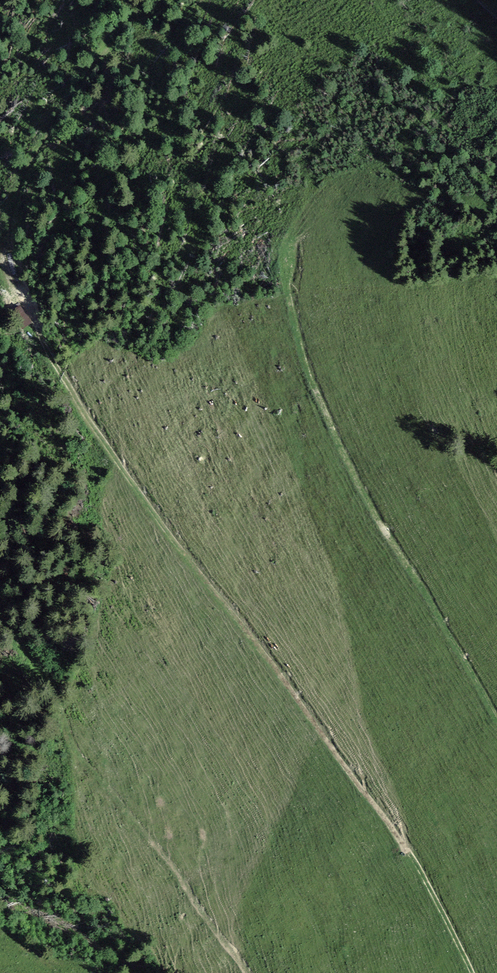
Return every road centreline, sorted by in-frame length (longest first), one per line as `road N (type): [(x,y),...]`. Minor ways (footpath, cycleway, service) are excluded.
road 1 (track): [(129,15),(19,178),(3,235),(6,263),(50,359),(100,434),(410,850),(472,972)]
road 2 (track): [(496,710),(362,489),(324,406),(289,294),(291,239)]

